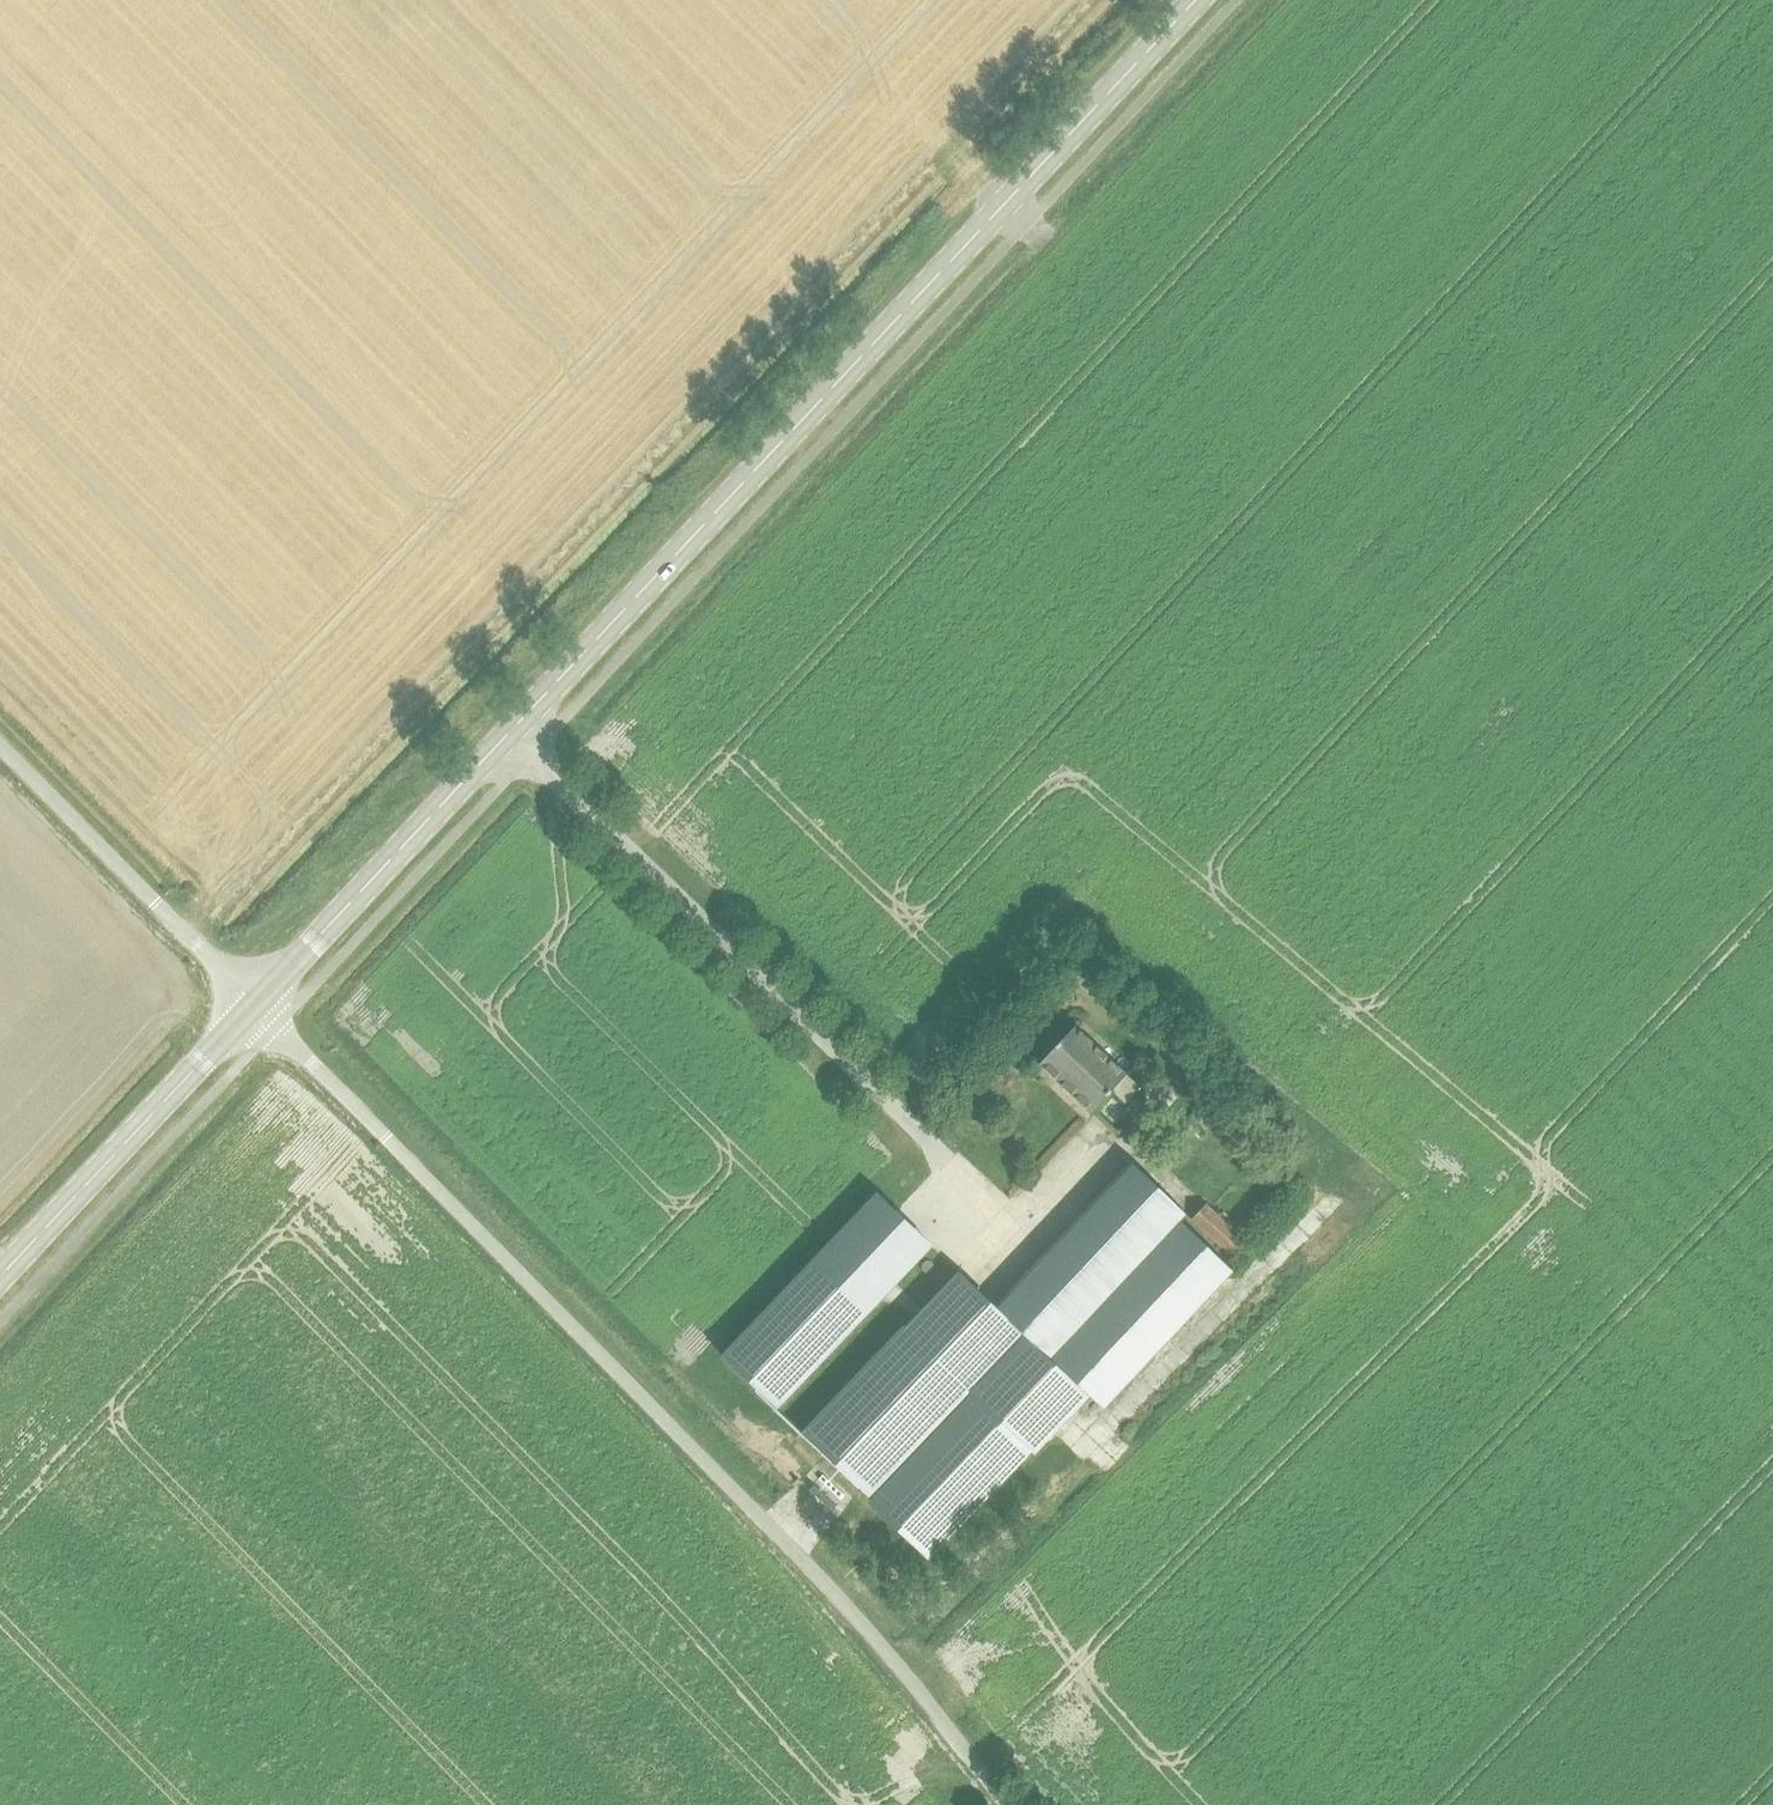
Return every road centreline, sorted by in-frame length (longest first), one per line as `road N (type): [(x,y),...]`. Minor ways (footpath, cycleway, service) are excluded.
road 1 (secondary): [(254,1004),(1195,0)]
road 2 (unclassified): [(254,1004),(784,1540),(884,1650),(1002,1804)]
road 3 (secondary): [(0,1279),(254,1004)]
road 4 (unclassified): [(155,903),(0,746)]
road 5 (unclassified): [(155,903),(254,1004)]

